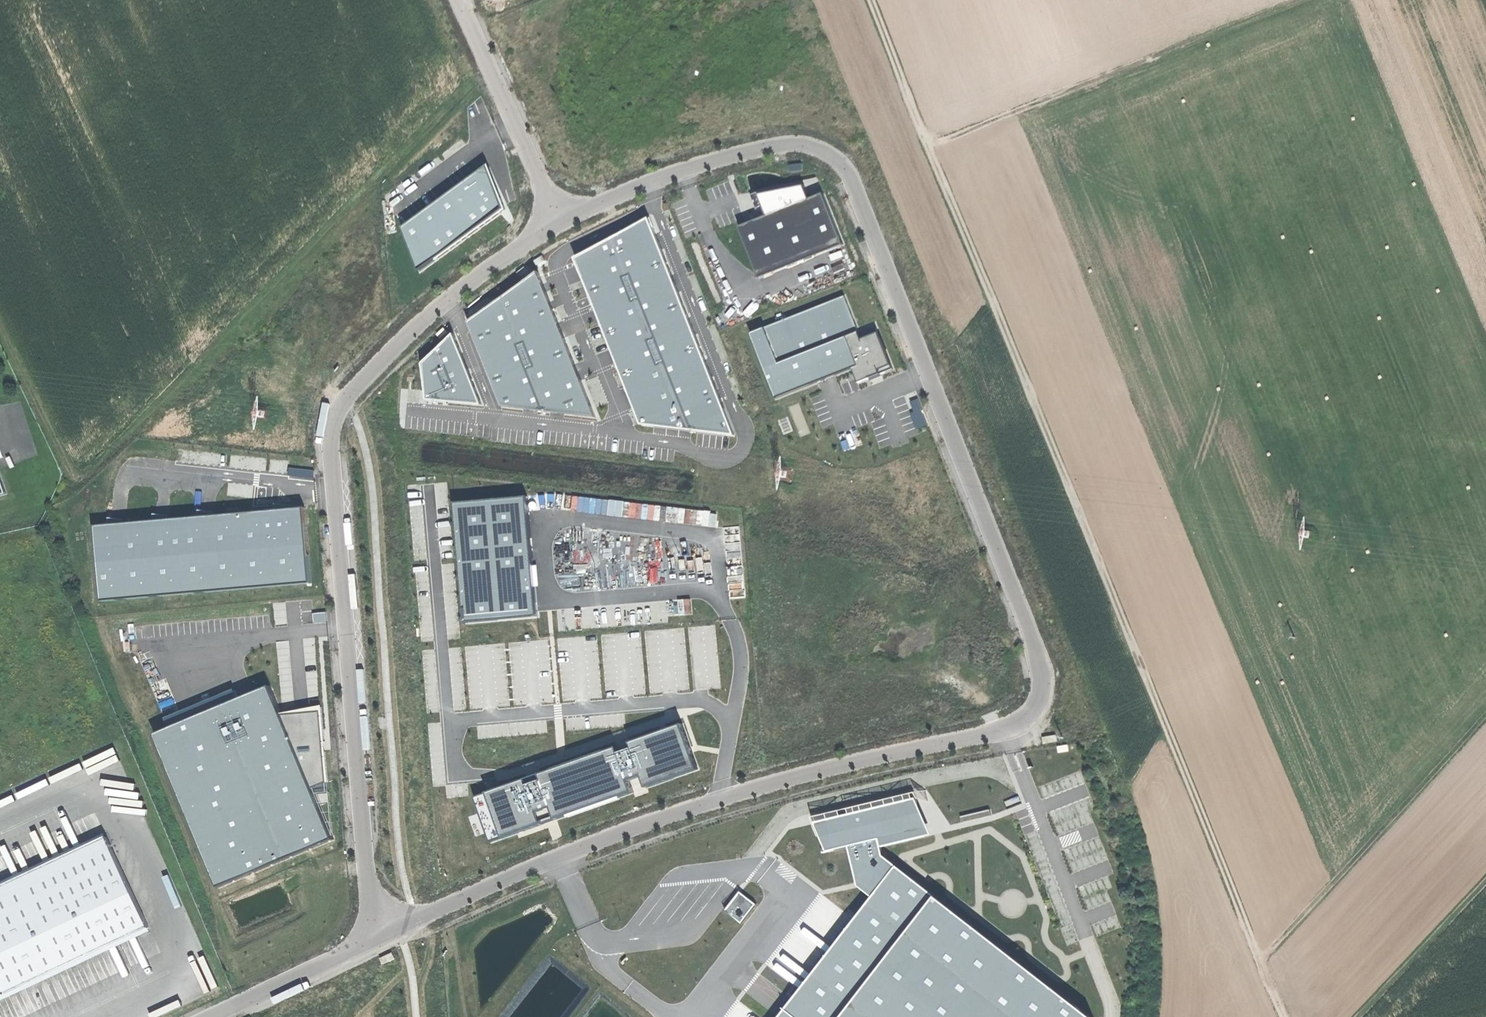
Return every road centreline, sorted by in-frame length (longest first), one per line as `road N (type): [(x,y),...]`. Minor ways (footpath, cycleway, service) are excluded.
road 1 (unclassified): [(375,942),(669,816),(857,762),(1004,731),(1039,709),(1044,694),(1039,655),(840,163),(794,143),(757,149),(691,166),(561,224)]
road 2 (track): [(871,0),(1284,1016)]
road 3 (unclassified): [(561,224),(435,311),(344,401),(335,422),(333,482),(375,942)]
road 4 (track): [(472,78),(76,490)]
road 5 (track): [(76,490),(82,575),(214,888)]
road 6 (track): [(929,145),(1301,0)]
road 7 (track): [(1263,966),(1270,949),(1485,714)]
road 8 (unclassified): [(460,0),(561,224)]
road 9 (track): [(0,319),(76,490)]
road 10 (unclassified): [(214,1016),(375,942)]

